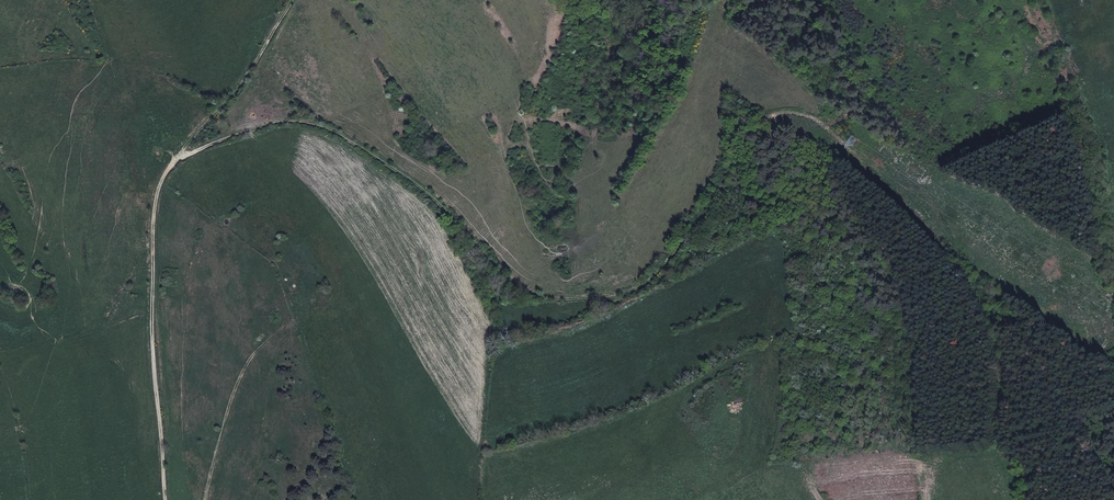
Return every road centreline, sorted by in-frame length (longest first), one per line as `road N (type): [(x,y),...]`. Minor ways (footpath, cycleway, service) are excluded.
road 1 (track): [(998,413),(999,360),(963,267),(877,172),(788,110),(758,123),(697,229),(666,259),(631,280),(546,295),(513,281),(402,172),(323,125),(149,134)]
road 2 (track): [(257,0),(220,59),(149,134),(136,165),(134,253),(155,499)]
road 3 (track): [(770,326),(742,441),(725,472),(654,499)]

